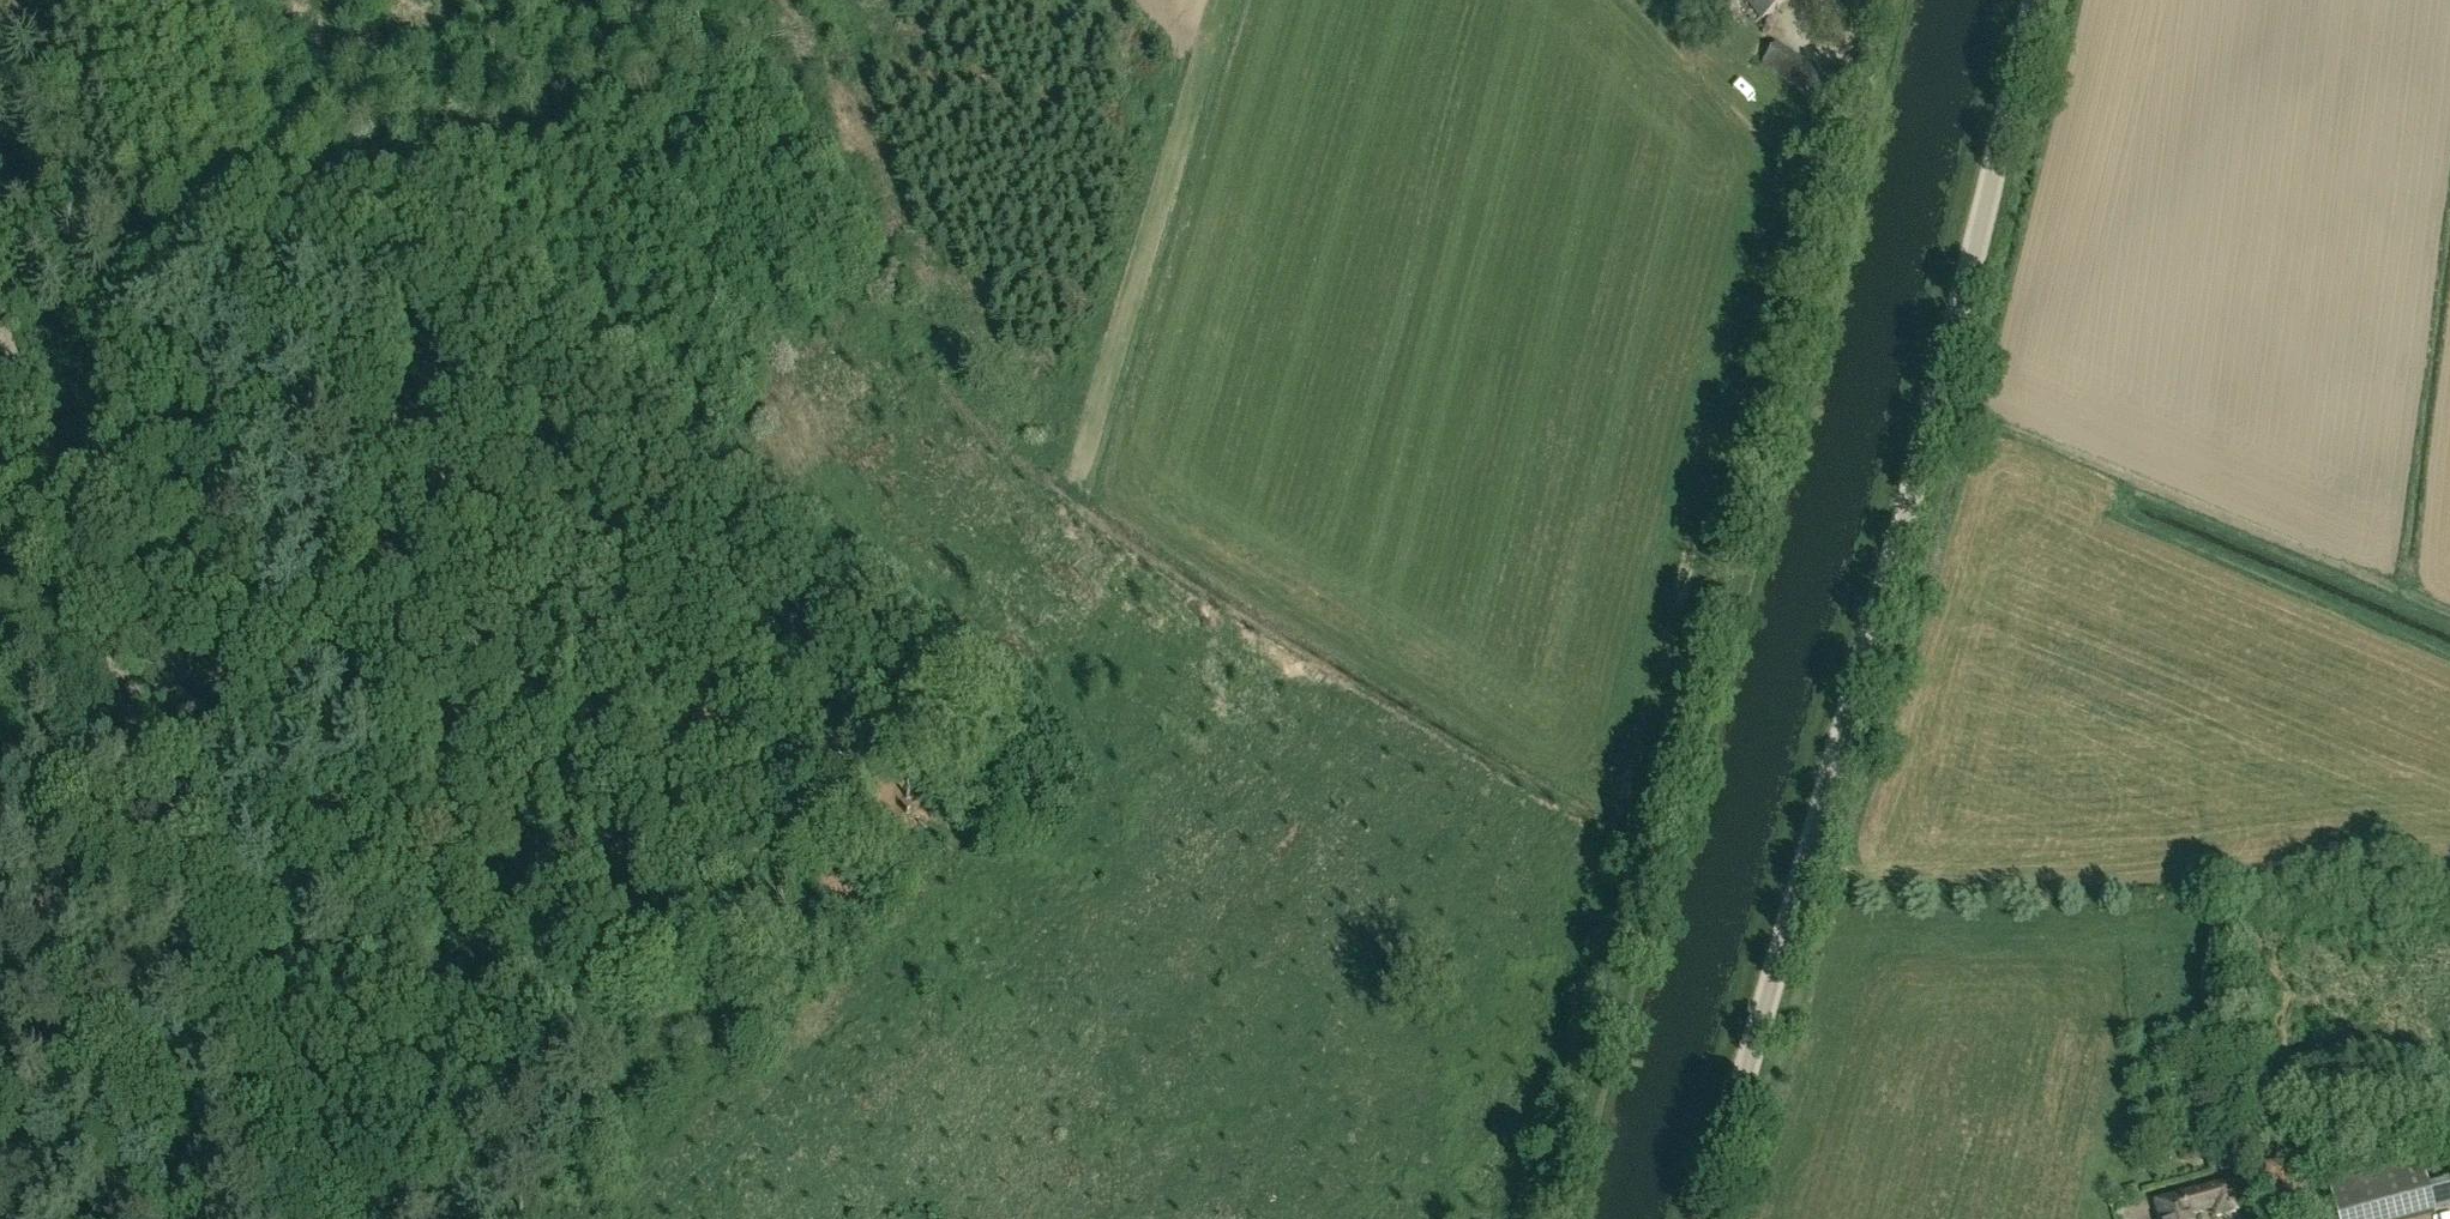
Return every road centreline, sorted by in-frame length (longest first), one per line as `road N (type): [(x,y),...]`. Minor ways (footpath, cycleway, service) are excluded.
road 1 (unclassified): [(1712,1218),(1896,576),(2036,0)]
road 2 (track): [(0,339),(307,1218)]
road 3 (track): [(922,950),(815,1066),(715,1108),(615,1218)]

